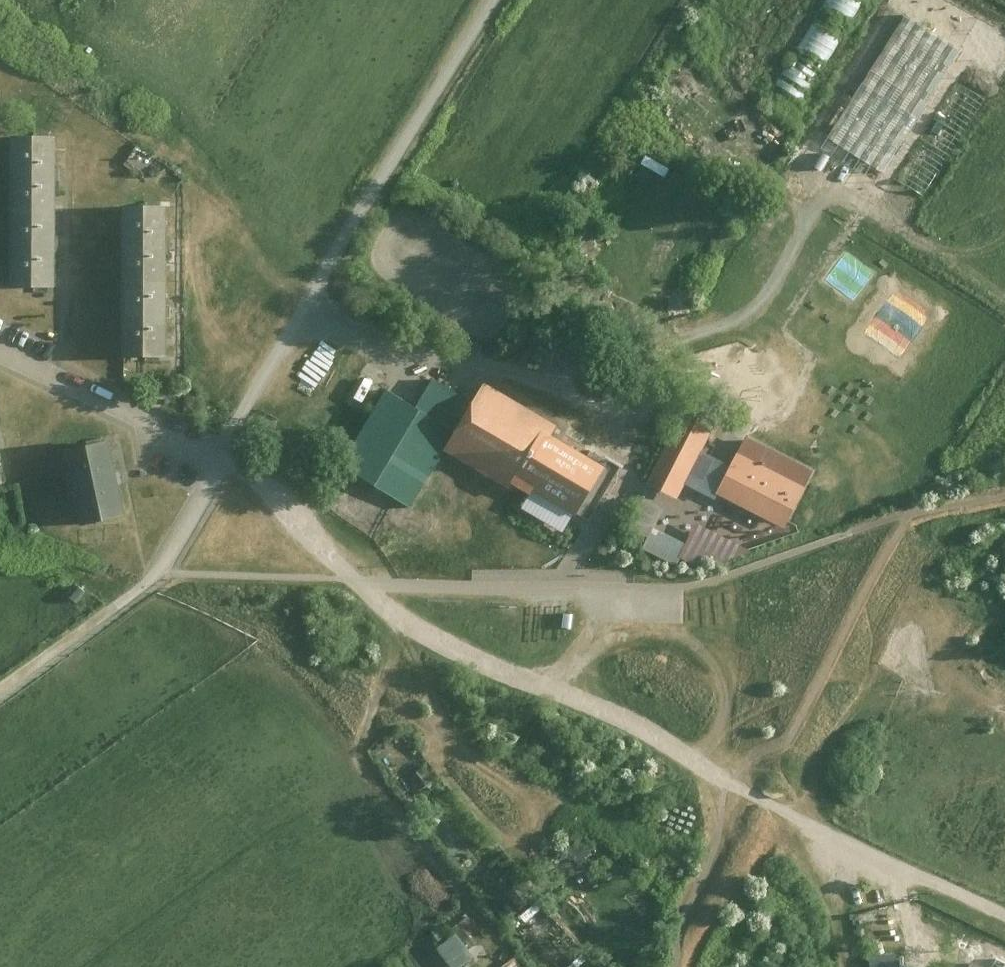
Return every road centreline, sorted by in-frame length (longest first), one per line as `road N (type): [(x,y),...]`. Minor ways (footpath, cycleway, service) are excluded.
road 1 (track): [(356,580),(424,632),(647,730),(729,781)]
road 2 (track): [(387,609),(432,706),(438,764),(507,845),(530,841),(551,813),(505,776)]
road 3 (track): [(356,580),(689,585)]
road 4 (track): [(729,781),(1004,914)]
road 5 (track): [(536,683),(607,649),(669,647),(691,656),(709,671),(719,706),(710,740),(695,759)]
road 6 (residential): [(0,354),(220,461)]
road 7 (track): [(0,691),(156,574)]
road 8 (residential): [(220,461),(269,494),(356,580)]
road 9 (track): [(815,826),(835,966)]
road 10 (residential): [(156,574),(220,461)]

